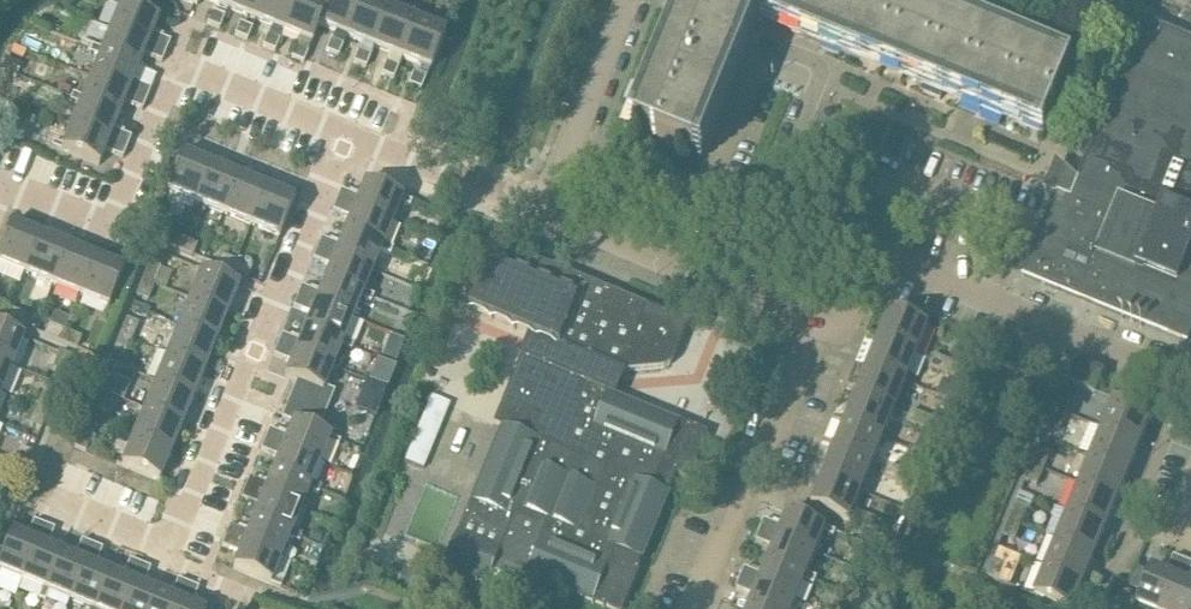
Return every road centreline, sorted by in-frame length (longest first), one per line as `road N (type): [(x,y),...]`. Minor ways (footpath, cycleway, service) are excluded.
road 1 (residential): [(53,500),(179,549),(342,127)]
road 2 (residential): [(342,127),(174,61),(105,224),(4,184),(0,193)]
road 3 (residential): [(819,320),(703,608)]
road 4 (residential): [(700,199),(762,224),(823,67),(789,53),(754,68)]
road 5 (residential): [(984,291),(1013,215),(881,165),(850,241)]
road 6 (residential): [(819,320),(546,210)]
road 7 (residential): [(1190,372),(984,291)]
road 8 (residential): [(546,210),(342,127)]
road 9 (residential): [(570,145),(627,0)]
road 10 (residential): [(850,241),(984,291)]
road 11 (residential): [(754,68),(700,199)]
road 12 (residential): [(570,145),(700,199)]

